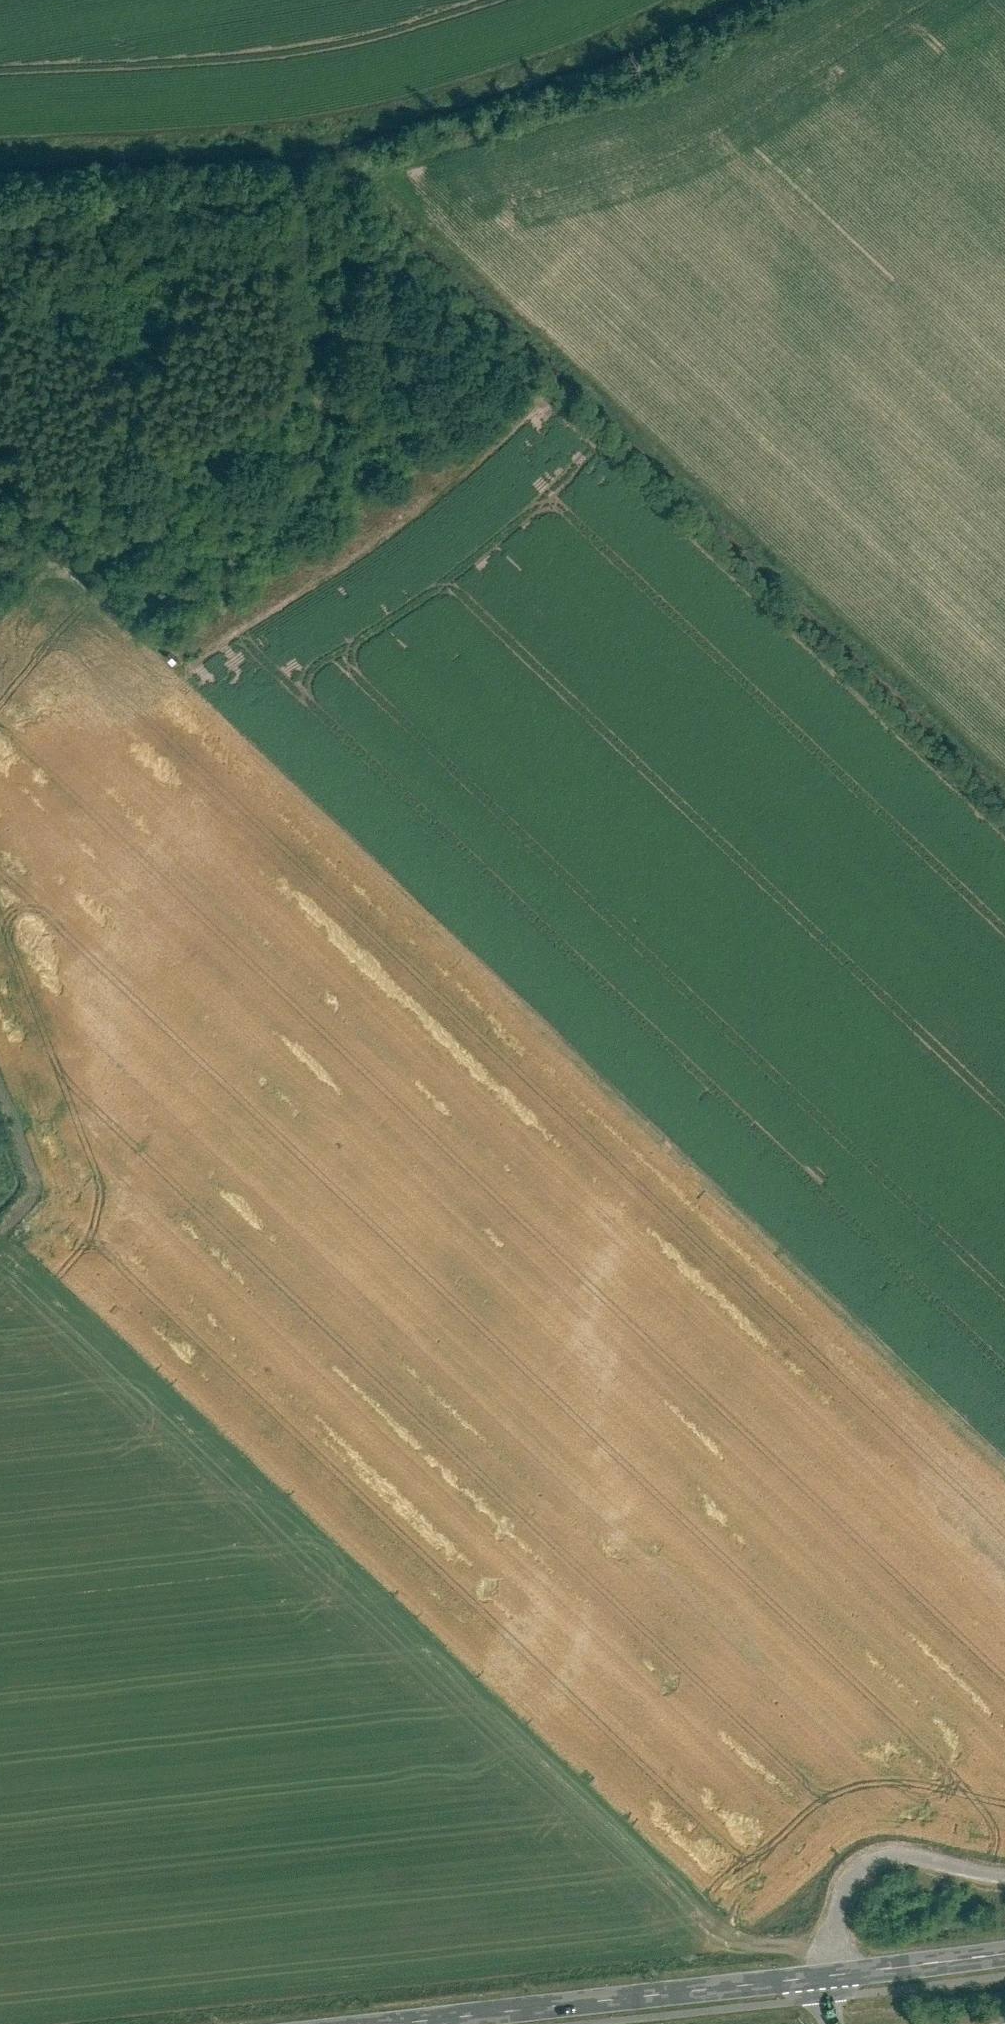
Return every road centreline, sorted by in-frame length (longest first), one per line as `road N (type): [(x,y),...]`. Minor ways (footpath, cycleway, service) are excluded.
road 1 (tertiary): [(403,2023),(842,1970)]
road 2 (track): [(1004,1878),(904,1856),(868,1862),(841,1903),(842,1970)]
road 3 (tertiary): [(842,1970),(1004,1945)]

